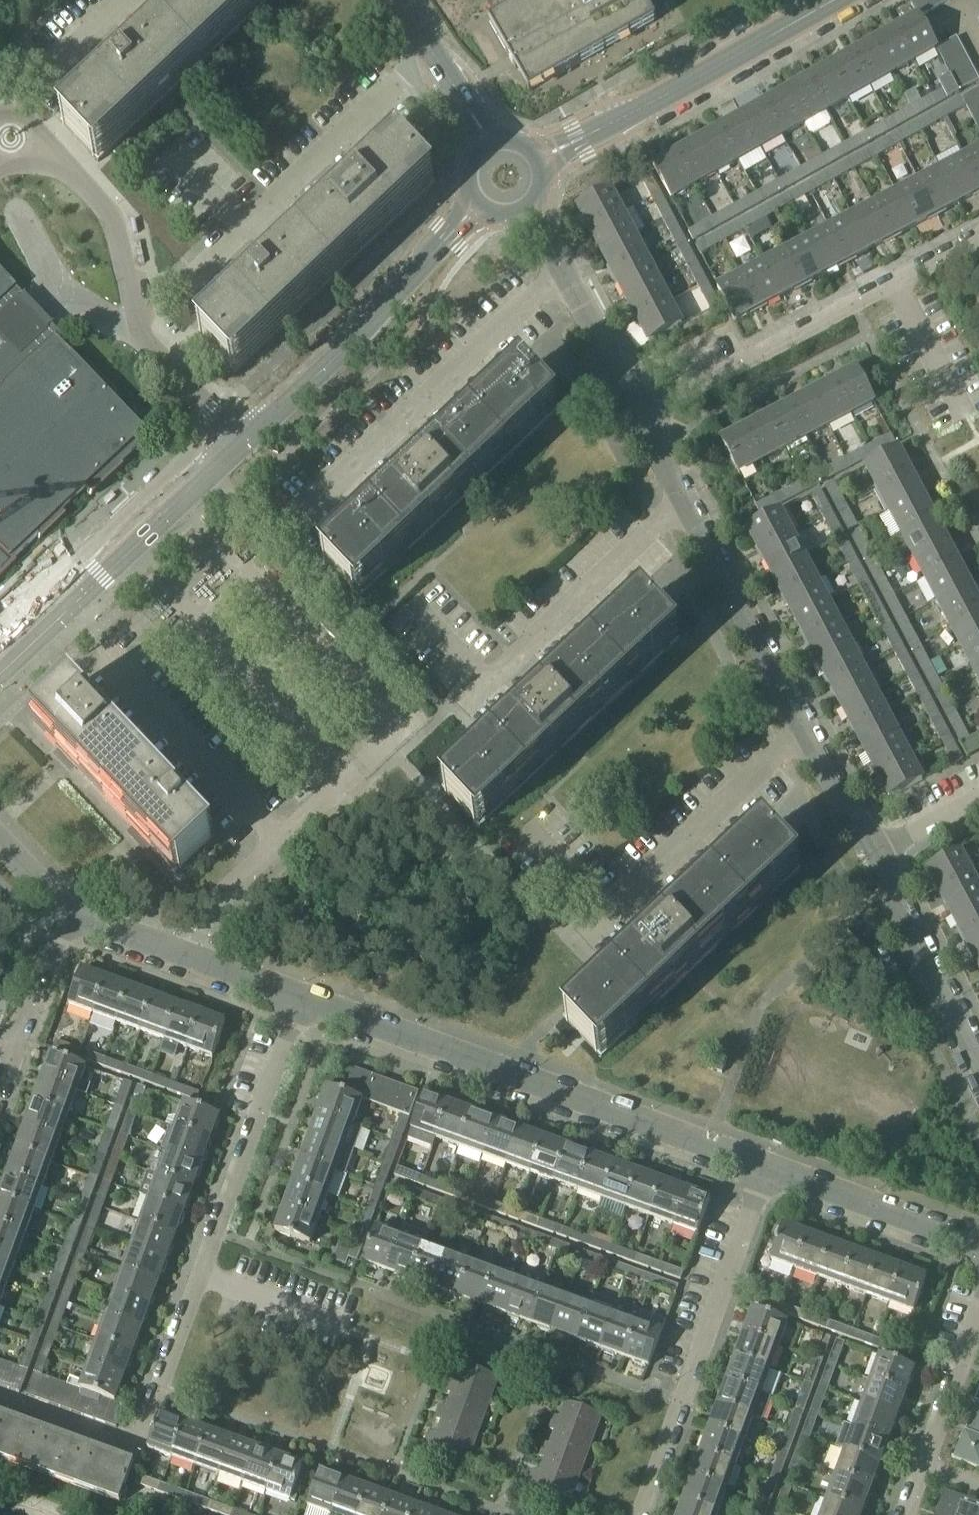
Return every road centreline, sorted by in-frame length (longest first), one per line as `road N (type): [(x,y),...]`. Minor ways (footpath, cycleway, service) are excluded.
road 1 (residential): [(300,997),(138,1446),(0,1397)]
road 2 (residential): [(765,1166),(300,997)]
road 3 (tertiary): [(505,177),(243,444)]
road 4 (tertiary): [(505,177),(834,0)]
road 5 (residential): [(640,1514),(765,1166)]
road 6 (residential): [(309,516),(562,270)]
road 7 (residential): [(432,627),(495,685),(682,498)]
road 8 (residential): [(183,288),(430,52)]
road 9 (tertiary): [(243,444),(0,674)]
road 10 (residential): [(243,444),(146,344),(112,216),(74,175)]
road 11 (residential): [(590,936),(804,730)]
road 12 (residential): [(639,416),(895,282)]
road 13 (residential): [(804,730),(682,498)]
road 14 (residential): [(300,997),(64,907)]
road 15 (residential): [(978,1069),(871,856)]
road 16 (residential): [(978,1242),(765,1166)]
road 17 (residential): [(978,1324),(911,1514)]
road 18 (residential): [(0,1086),(64,907)]
road 19 (residential): [(639,416),(562,270)]
road 20 (residential): [(505,177),(430,52)]
road 21 (residential): [(871,856),(804,730)]
road 22 (residential): [(956,406),(895,282)]
road 23 (residential): [(871,856),(978,799)]

